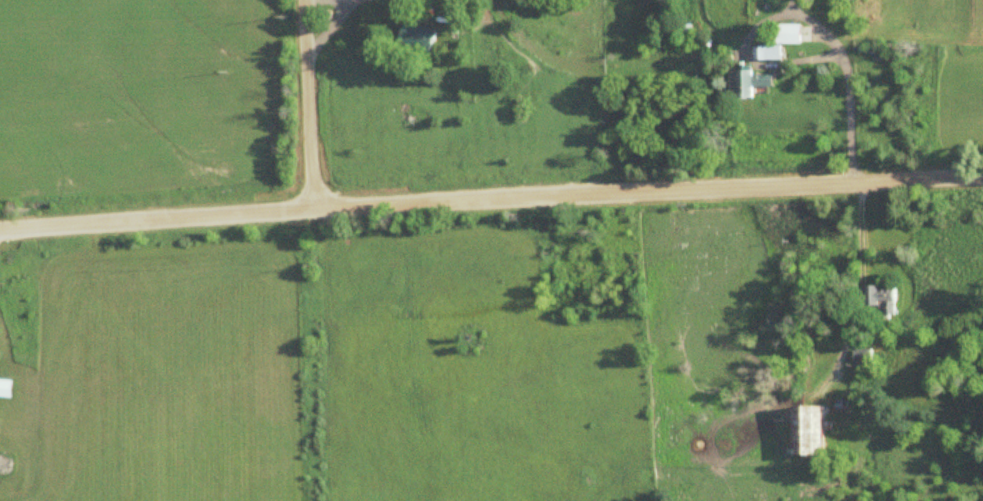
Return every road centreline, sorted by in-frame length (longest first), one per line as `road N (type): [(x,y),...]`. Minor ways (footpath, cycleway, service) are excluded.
road 1 (residential): [(982,177),(0,230)]
road 2 (residential): [(314,211),(310,0)]

